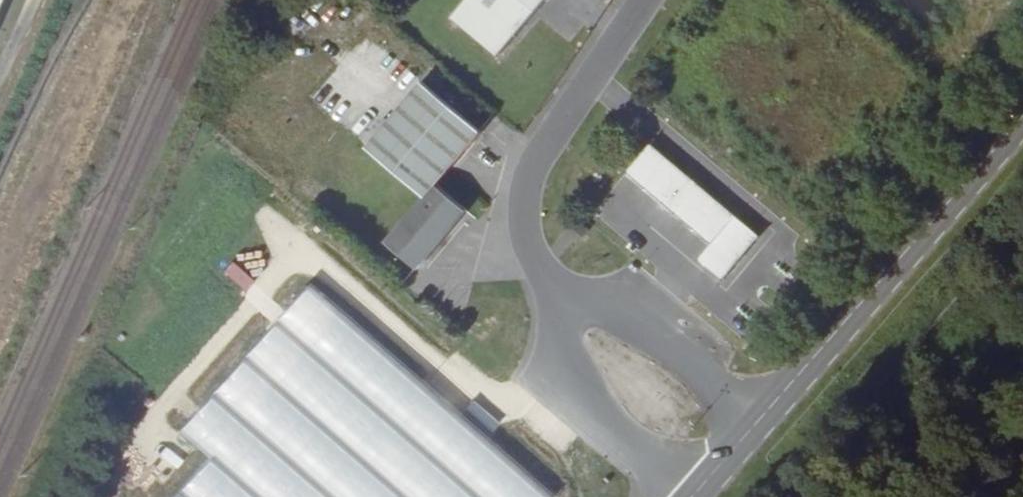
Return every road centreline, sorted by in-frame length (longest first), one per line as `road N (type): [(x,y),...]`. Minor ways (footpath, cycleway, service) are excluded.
road 1 (tertiary): [(758,422),(1022,119)]
road 2 (unclassified): [(642,0),(526,179),(519,210),(526,235),(557,287)]
road 3 (unclassified): [(557,287),(561,357),(692,496)]
road 4 (unclassified): [(758,422),(632,308),(557,287)]

